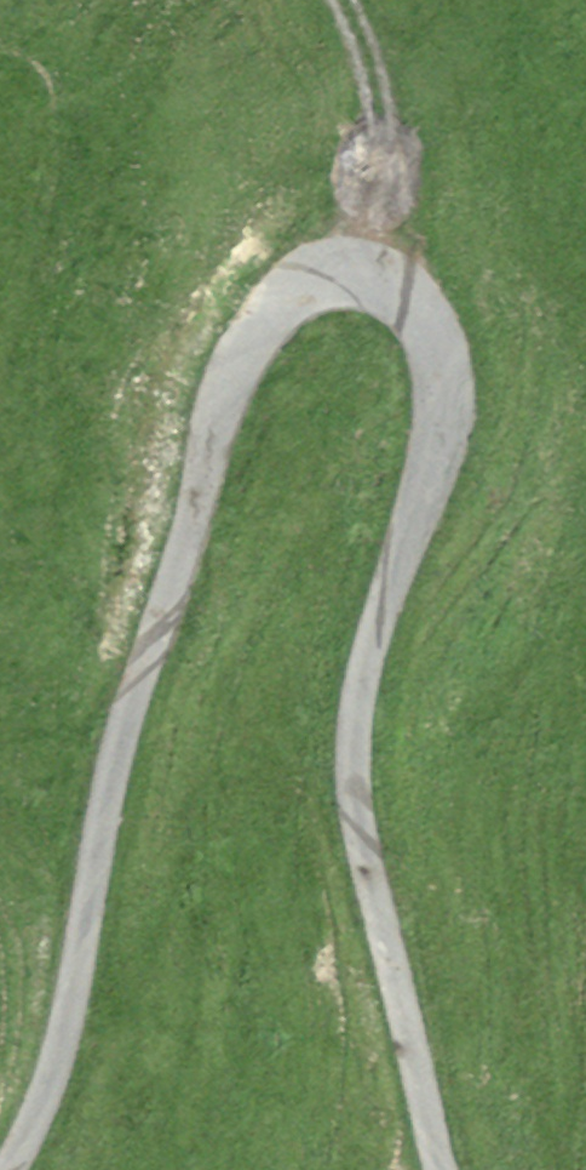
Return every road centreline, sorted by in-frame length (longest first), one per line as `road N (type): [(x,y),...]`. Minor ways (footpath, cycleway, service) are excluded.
road 1 (unclassified): [(435,1169),(352,825),(346,761),(357,663),(426,432),(432,372),(424,328),(395,290),(357,267),(304,273),(263,297),(226,354),(119,709),(42,1074),(0,1161)]
road 2 (track): [(357,267),(352,16),(342,0)]

